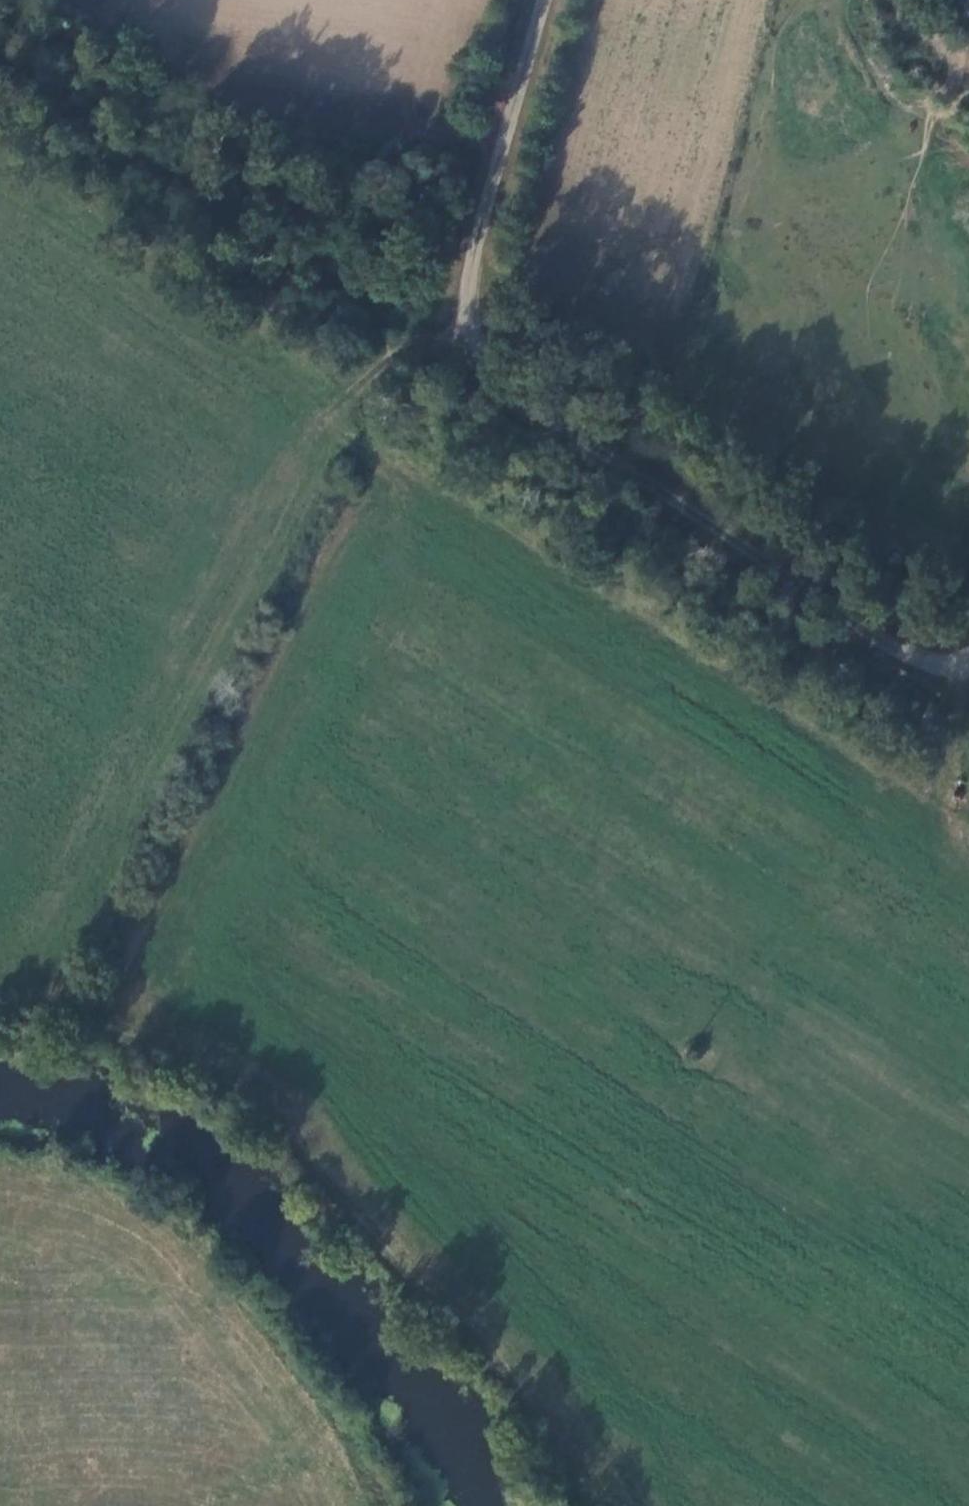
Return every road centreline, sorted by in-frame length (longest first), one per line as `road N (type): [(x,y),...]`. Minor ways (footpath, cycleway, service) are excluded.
road 1 (unclassified): [(540,0),(447,348),(695,518),(968,691)]

